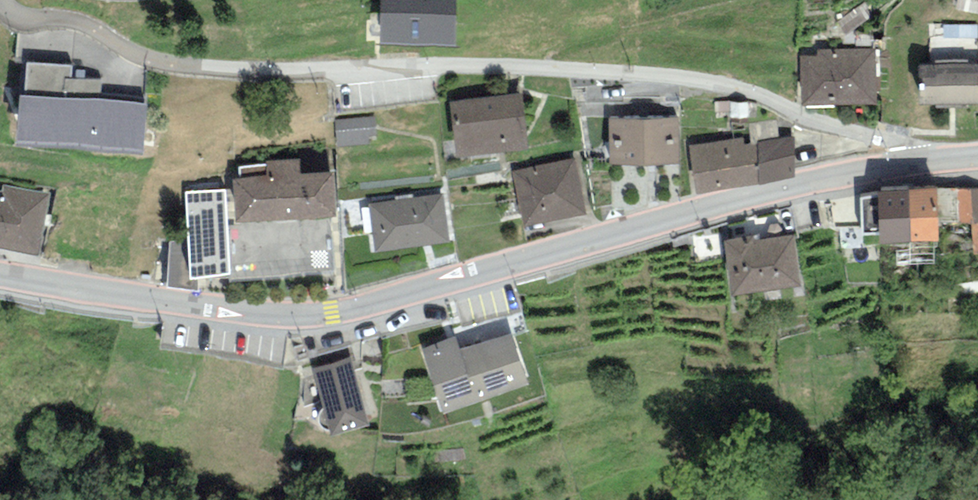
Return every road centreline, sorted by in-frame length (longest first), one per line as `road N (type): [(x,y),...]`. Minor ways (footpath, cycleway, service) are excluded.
road 1 (residential): [(21,0),(42,30),(107,36),(156,66),(207,82),(551,83),(718,94),(775,106),(855,140),(905,143),(923,162)]
road 2 (tertiary): [(0,272),(223,311),(332,311),(741,197),(923,162)]

